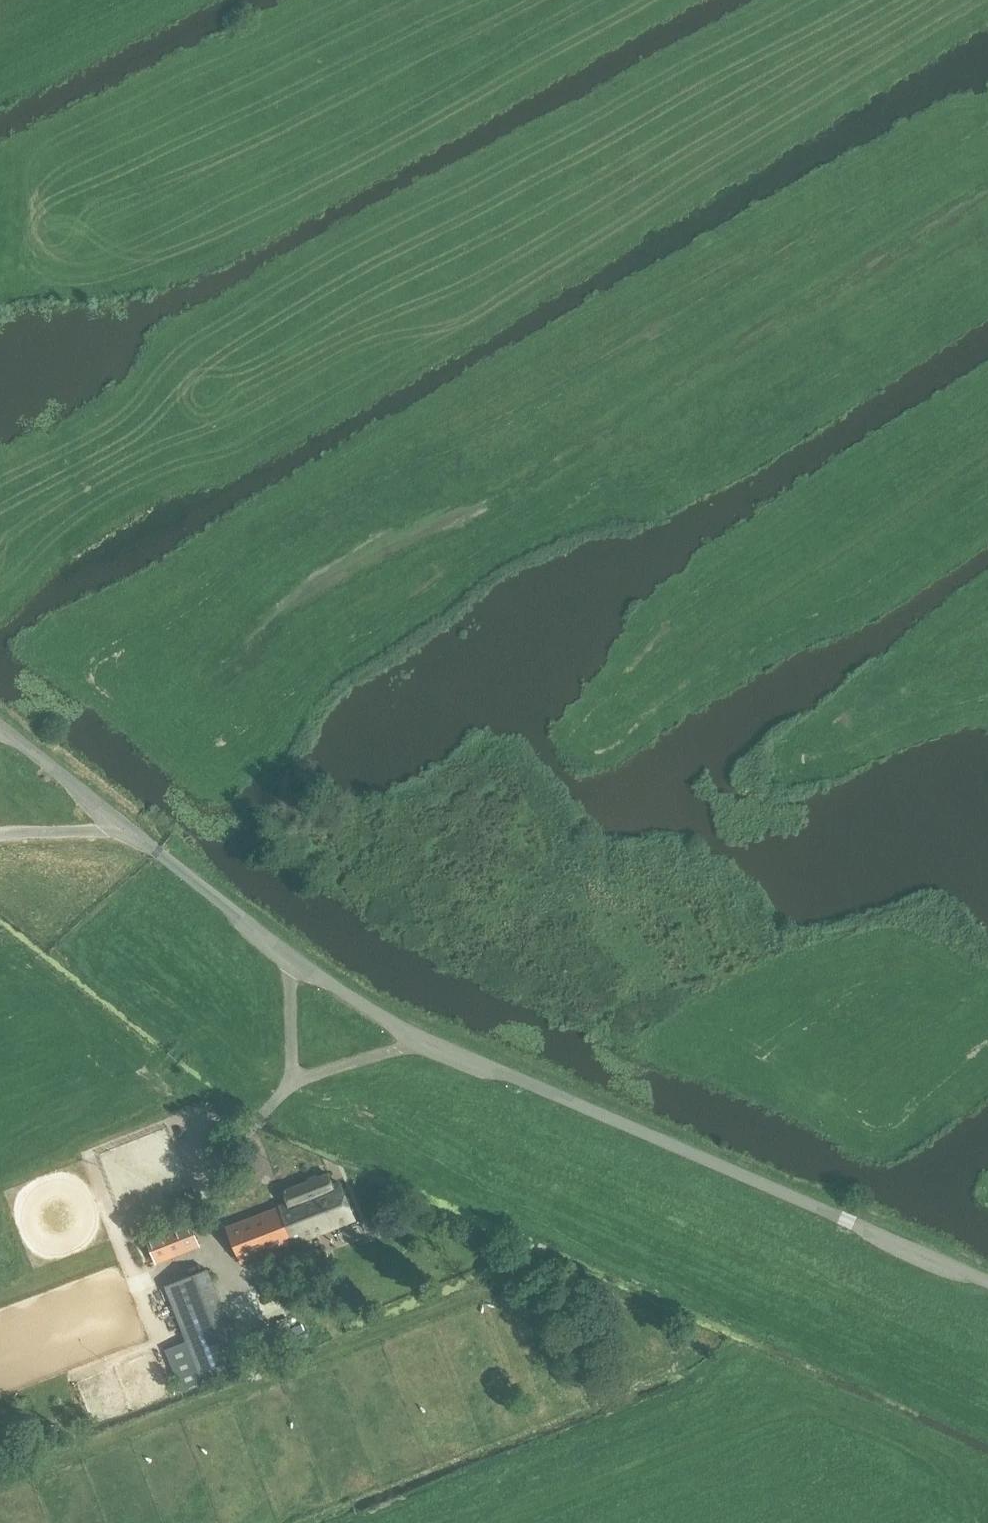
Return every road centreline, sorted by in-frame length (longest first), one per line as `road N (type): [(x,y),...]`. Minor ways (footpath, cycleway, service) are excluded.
road 1 (unclassified): [(987,1281),(446,1051),(357,1004),(0,725)]

